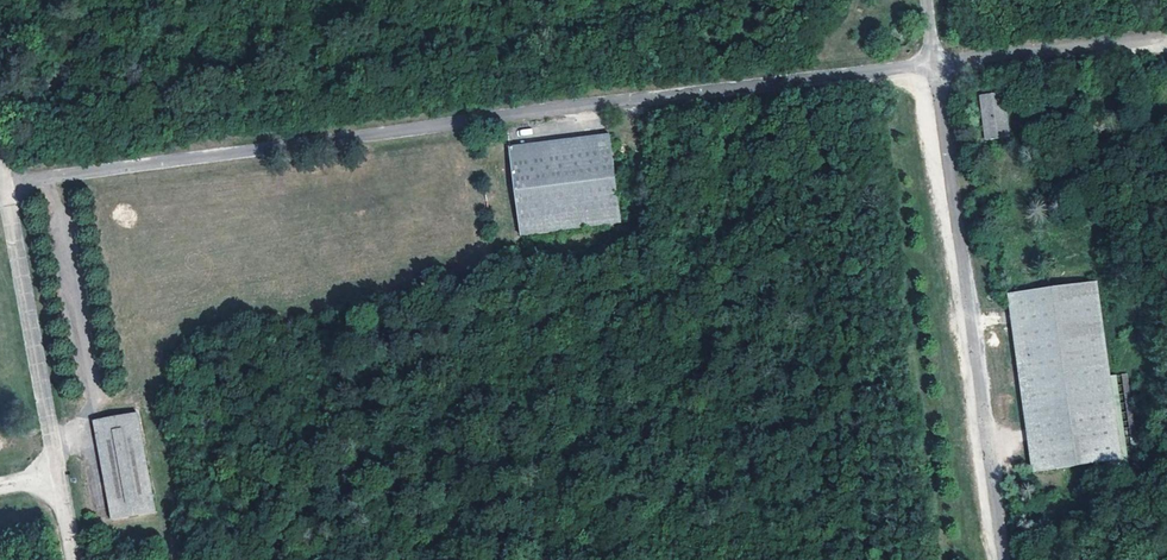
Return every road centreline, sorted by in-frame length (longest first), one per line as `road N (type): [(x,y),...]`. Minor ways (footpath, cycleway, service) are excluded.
road 1 (unclassified): [(4,182),(936,63)]
road 2 (unclassified): [(1005,559),(936,63)]
road 3 (unclassified): [(4,182),(59,475)]
road 4 (unclassified): [(936,63),(1166,39)]

